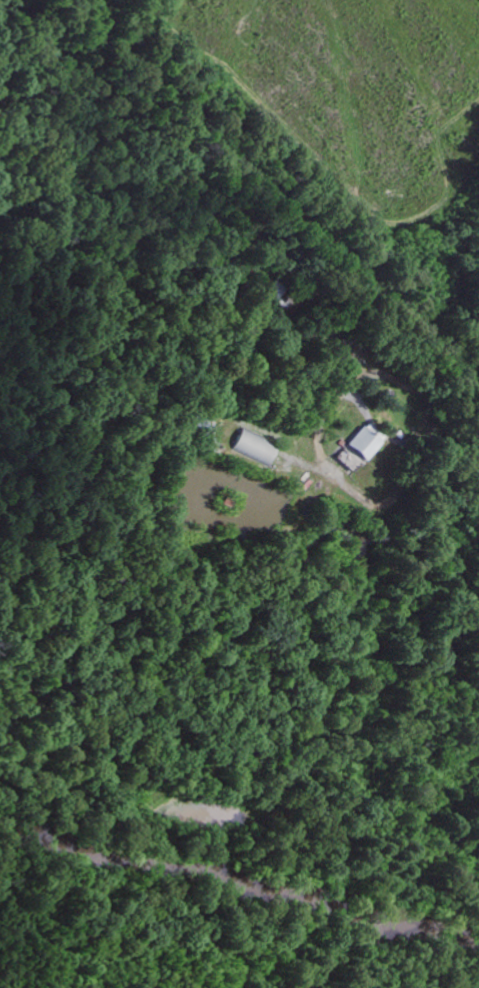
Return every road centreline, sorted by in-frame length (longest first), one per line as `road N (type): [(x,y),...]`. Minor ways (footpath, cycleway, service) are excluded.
road 1 (residential): [(478,572),(450,556),(346,428),(254,342)]

